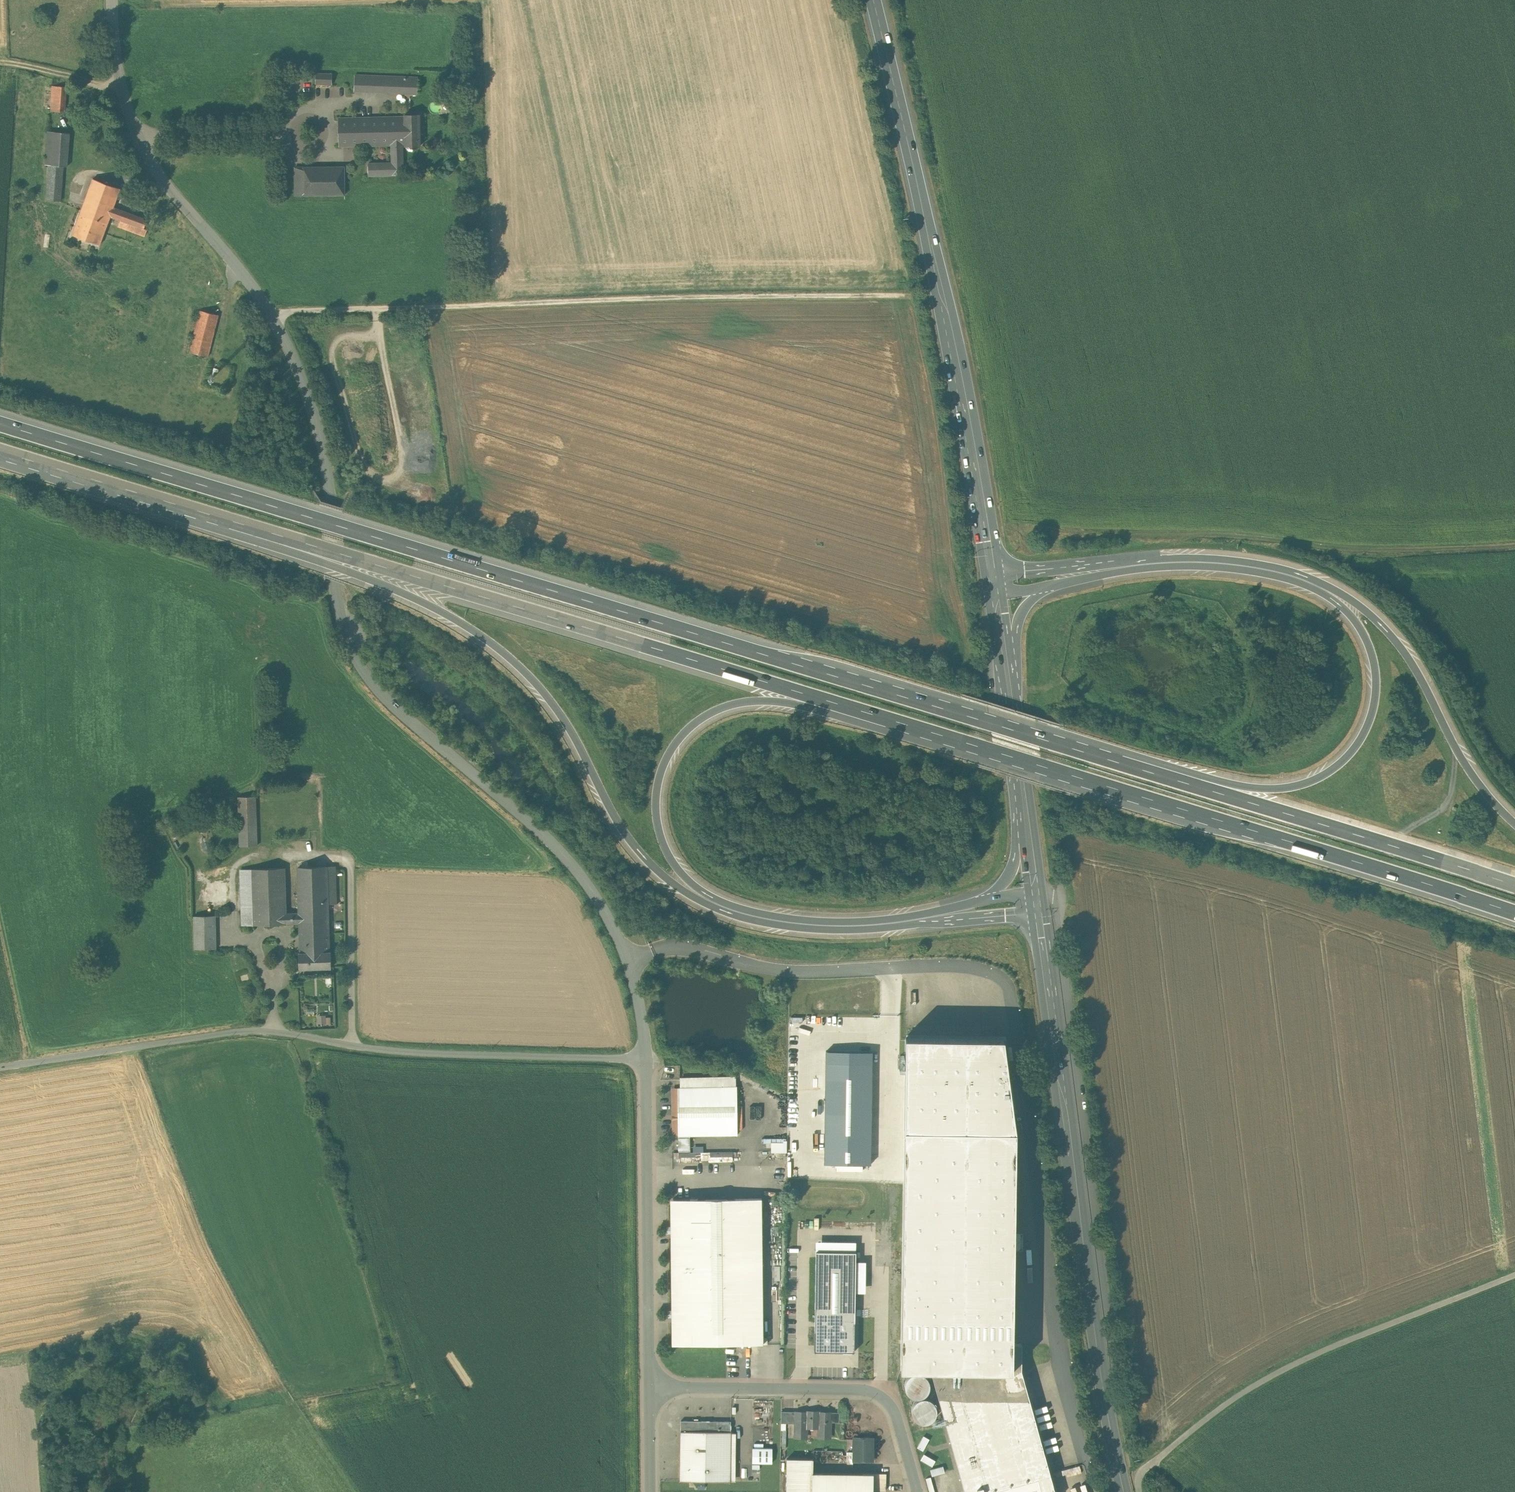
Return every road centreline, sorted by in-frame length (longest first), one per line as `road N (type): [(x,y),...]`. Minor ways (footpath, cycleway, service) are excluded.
road 1 (unclassified): [(113,0),(125,90),(157,169),(248,278),(298,369),(328,479),(335,589),(355,651),(379,692),(585,877),(628,960),(644,1056)]
road 2 (motorway): [(1088,749),(0,426)]
road 3 (motorway): [(249,524),(269,540),(417,593),(482,634),(552,705),(638,848),(715,907),(771,924),(852,930),(1038,913)]
road 4 (motorway): [(1049,586),(1181,566),(1268,574),(1341,607),(1372,656),(1373,700),(1362,731),(1337,761),(1299,781),(1242,783),(1120,748),(1088,749)]
road 5 (motorway): [(249,524),(897,722)]
road 6 (motorway): [(972,904),(881,920),(769,915),(698,887),(659,833),(655,799),(665,759),(714,711),(772,701),(897,722)]
road 7 (unclassified): [(0,1068),(276,1031),(398,1052),(644,1056)]
road 8 (motorway): [(1514,823),(1468,768),(1387,631),(1308,577),(1189,558),(991,573)]
road 9 (motorway): [(897,722),(1514,911)]
road 10 (primary): [(873,0),(944,308),(991,573)]
road 11 (primary): [(1038,913),(1122,1491)]
road 12 (motorway): [(1514,884),(1088,749)]
road 13 (residential): [(650,1388),(867,1390),(897,1414),(917,1491)]
road 14 (unclassified): [(644,1056),(650,1388)]
road 15 (motorway): [(0,451),(249,524)]
road 16 (track): [(125,90),(0,62)]
road 17 (motorway): [(1009,700),(1019,619),(1049,586)]
road 18 (motorway): [(1022,798),(1008,876),(972,904)]

